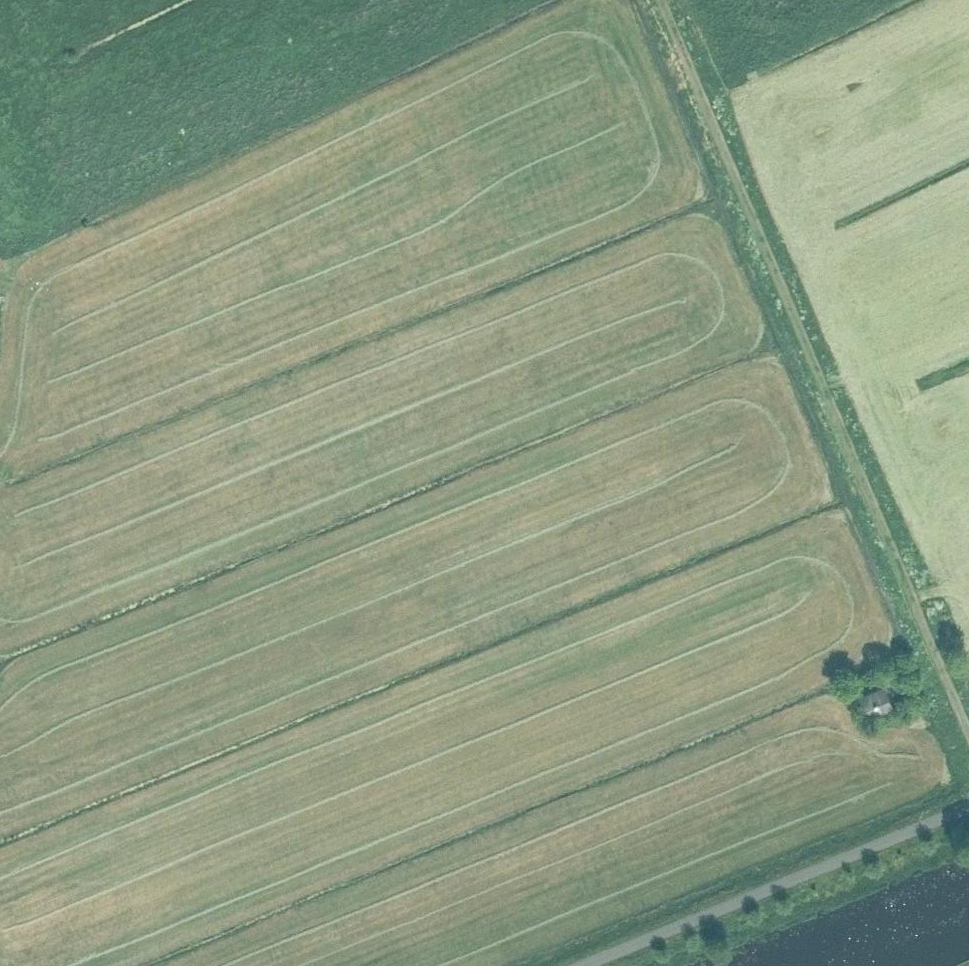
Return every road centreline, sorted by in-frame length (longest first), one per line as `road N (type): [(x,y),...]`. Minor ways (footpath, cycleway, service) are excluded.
road 1 (track): [(661,0),(968,734)]
road 2 (unclassified): [(580,965),(968,805)]

